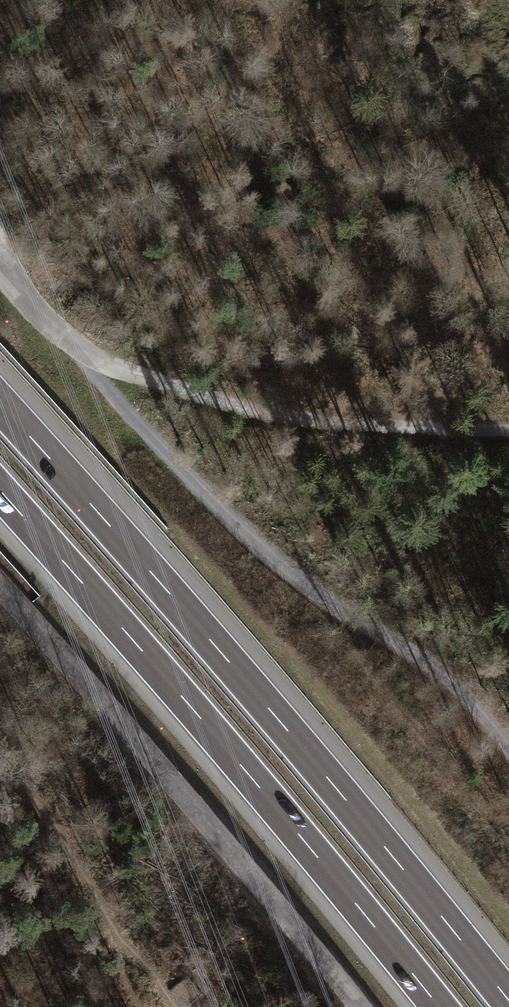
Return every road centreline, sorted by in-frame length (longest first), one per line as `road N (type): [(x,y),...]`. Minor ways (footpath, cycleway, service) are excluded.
road 1 (motorway): [(508,999),(219,648),(0,402)]
road 2 (motorway): [(0,493),(438,1006)]
road 3 (track): [(94,367),(234,528),(328,606),(438,671),(508,746)]
road 4 (track): [(0,263),(94,367),(147,385),(287,410),(508,425)]
road 5 (unclassified): [(0,588),(358,1006)]

